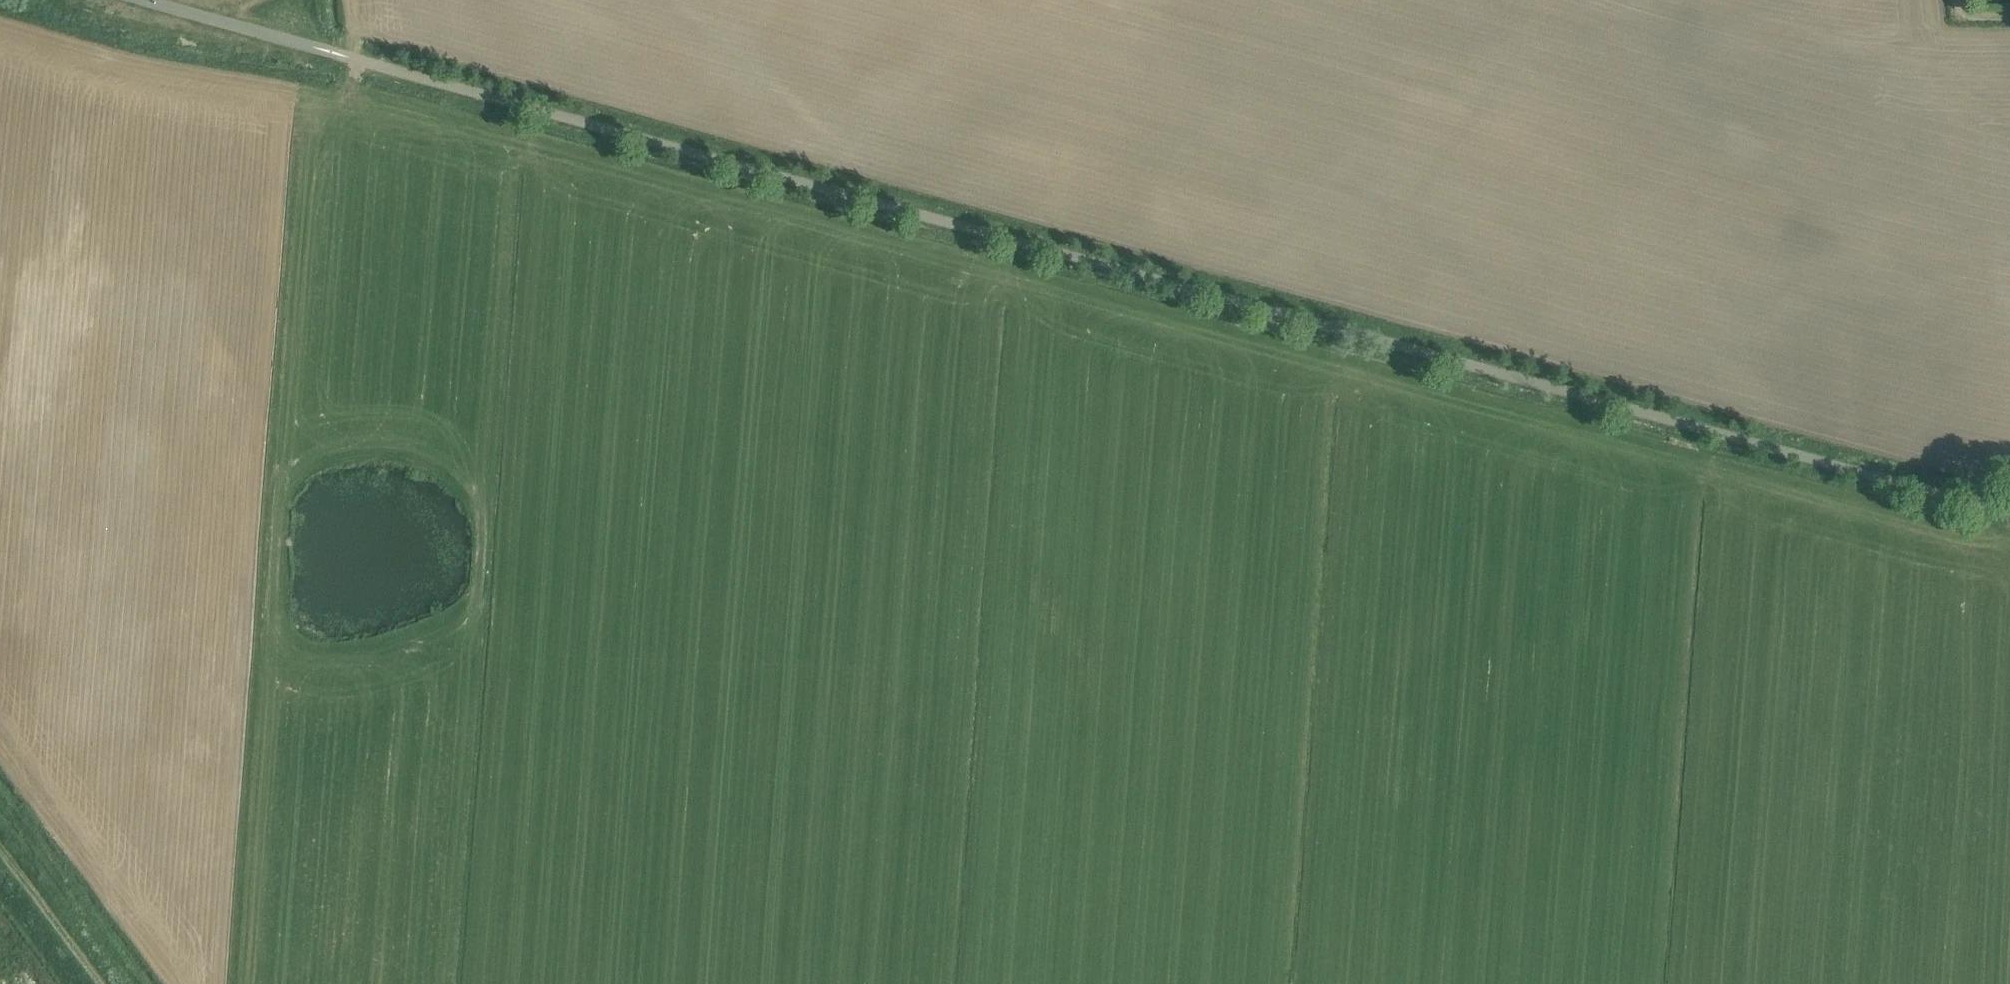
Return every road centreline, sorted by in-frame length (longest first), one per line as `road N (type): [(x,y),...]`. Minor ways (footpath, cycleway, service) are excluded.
road 1 (unclassified): [(2009,509),(1919,494),(372,65)]
road 2 (track): [(0,846),(103,983)]

